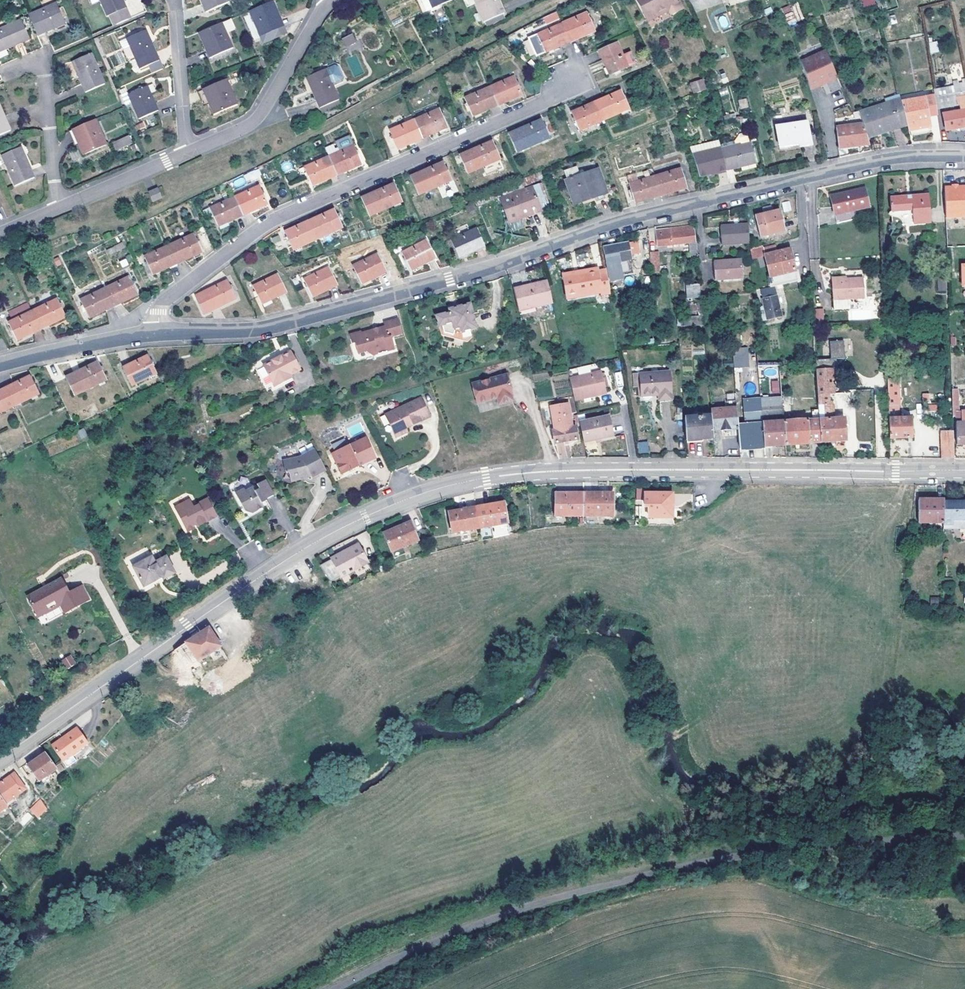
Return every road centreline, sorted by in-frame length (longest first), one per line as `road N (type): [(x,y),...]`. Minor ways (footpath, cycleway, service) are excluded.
road 1 (tertiary): [(0,758),(270,570),(424,493),(572,470),(964,470)]
road 2 (residential): [(964,155),(866,163),(682,207),(278,326),(159,335)]
road 3 (residential): [(159,335),(162,305),(271,220),(547,101)]
road 4 (residential): [(327,0),(259,116),(187,152)]
road 5 (residential): [(159,335),(0,364)]
road 6 (residential): [(174,0),(187,152)]
road 7 (residential): [(56,209),(43,59)]
road 8 (residential): [(187,152),(56,209)]

